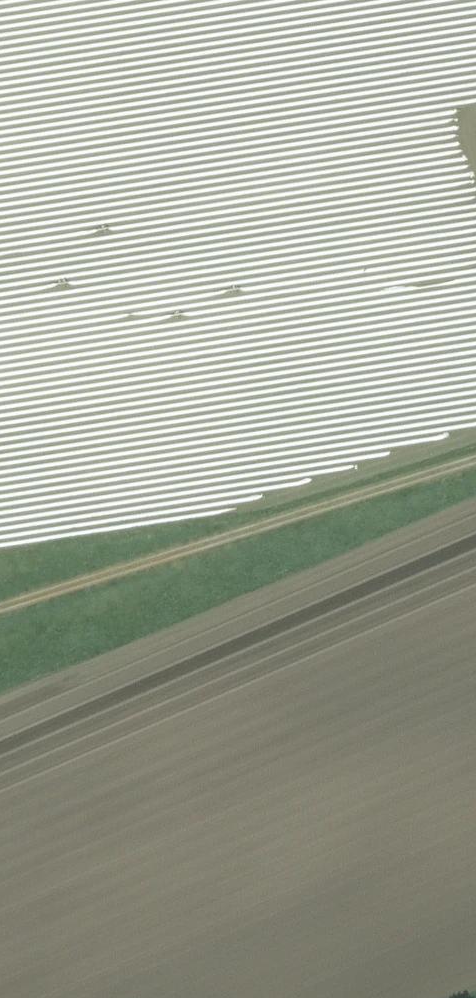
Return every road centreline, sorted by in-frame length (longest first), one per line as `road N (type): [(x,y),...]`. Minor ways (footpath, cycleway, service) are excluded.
road 1 (track): [(0,610),(475,460)]

